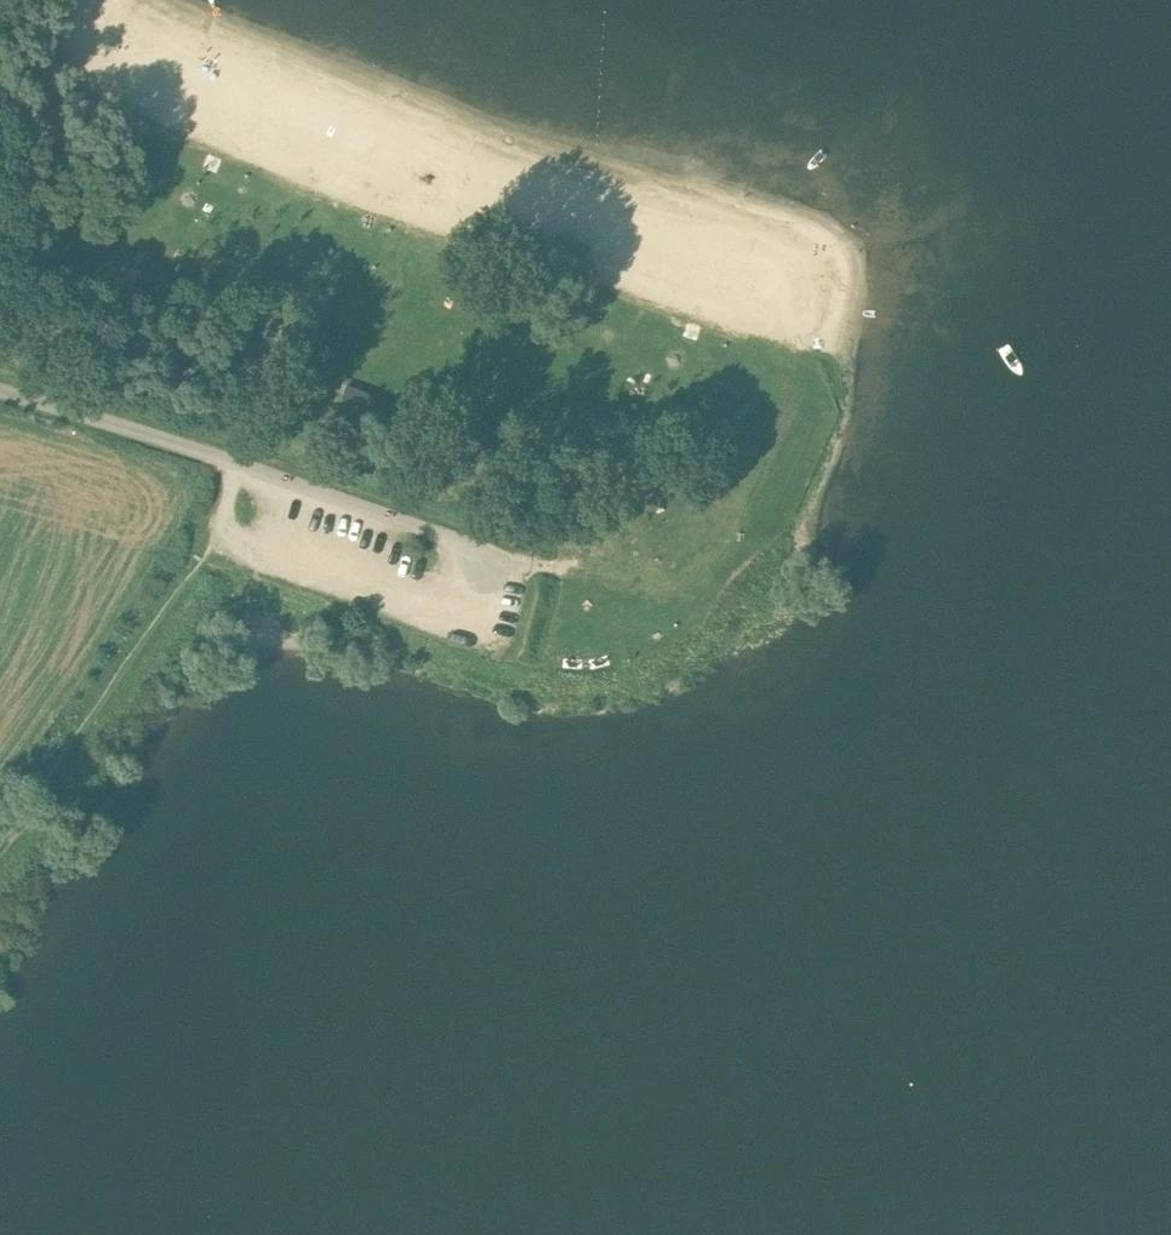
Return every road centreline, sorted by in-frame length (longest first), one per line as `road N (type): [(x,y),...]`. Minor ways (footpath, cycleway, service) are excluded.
road 1 (unclassified): [(0,397),(504,570)]

